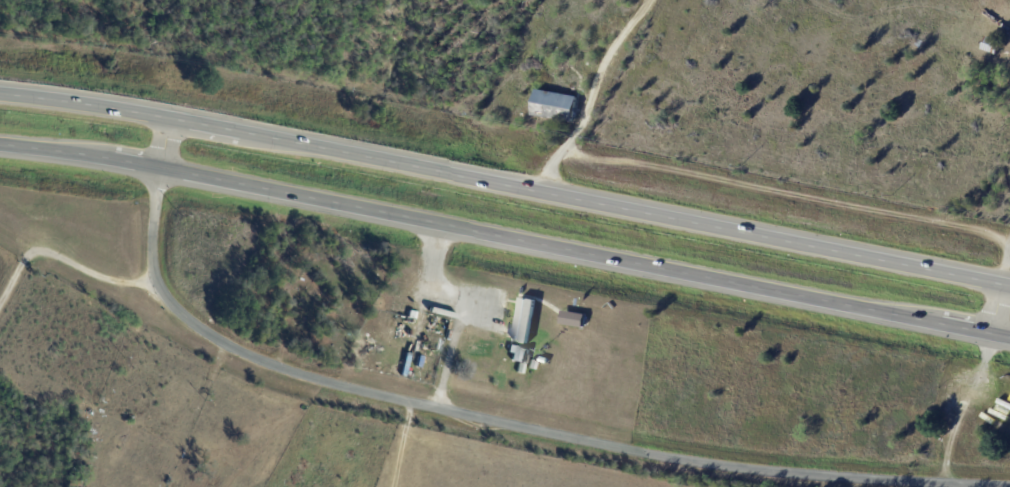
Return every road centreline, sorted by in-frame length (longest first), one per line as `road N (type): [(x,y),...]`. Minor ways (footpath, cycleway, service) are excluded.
road 1 (trunk): [(0,143),(116,156),(1009,337)]
road 2 (residential): [(174,120),(161,167),(157,273),(211,342),(266,374),(727,473),(970,486)]
road 3 (trunk): [(1009,286),(174,120)]
road 4 (trunk): [(174,120),(0,94)]

